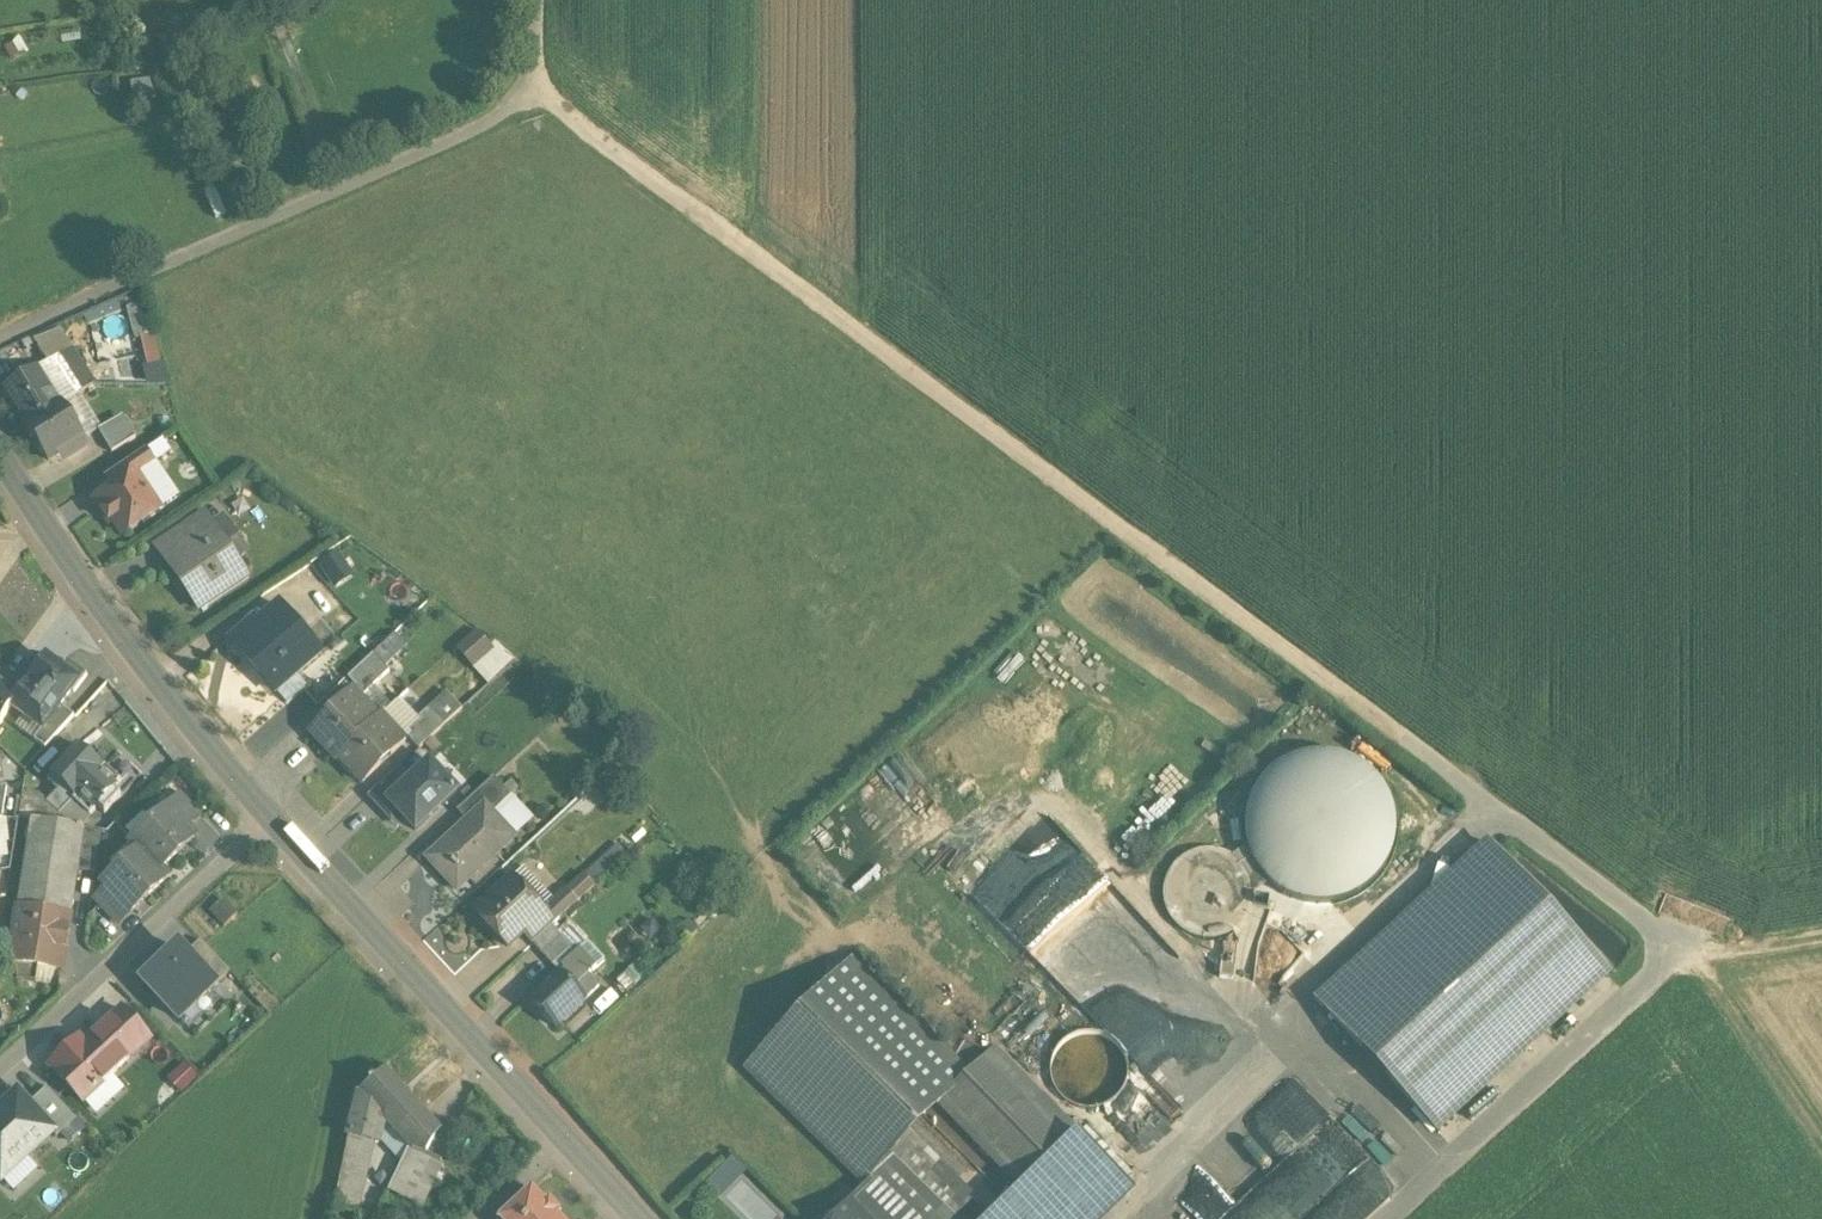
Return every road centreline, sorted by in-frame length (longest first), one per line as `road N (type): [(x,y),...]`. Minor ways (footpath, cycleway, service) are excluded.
road 1 (track): [(1400,1218),(1692,958),(531,91)]
road 2 (track): [(531,91),(504,117),(0,338)]
road 3 (tertiary): [(642,1218),(276,821)]
road 4 (tertiary): [(276,821),(158,682),(0,452)]
road 5 (residential): [(276,821),(0,1068)]
road 6 (track): [(1821,1150),(1692,958),(1821,937)]

